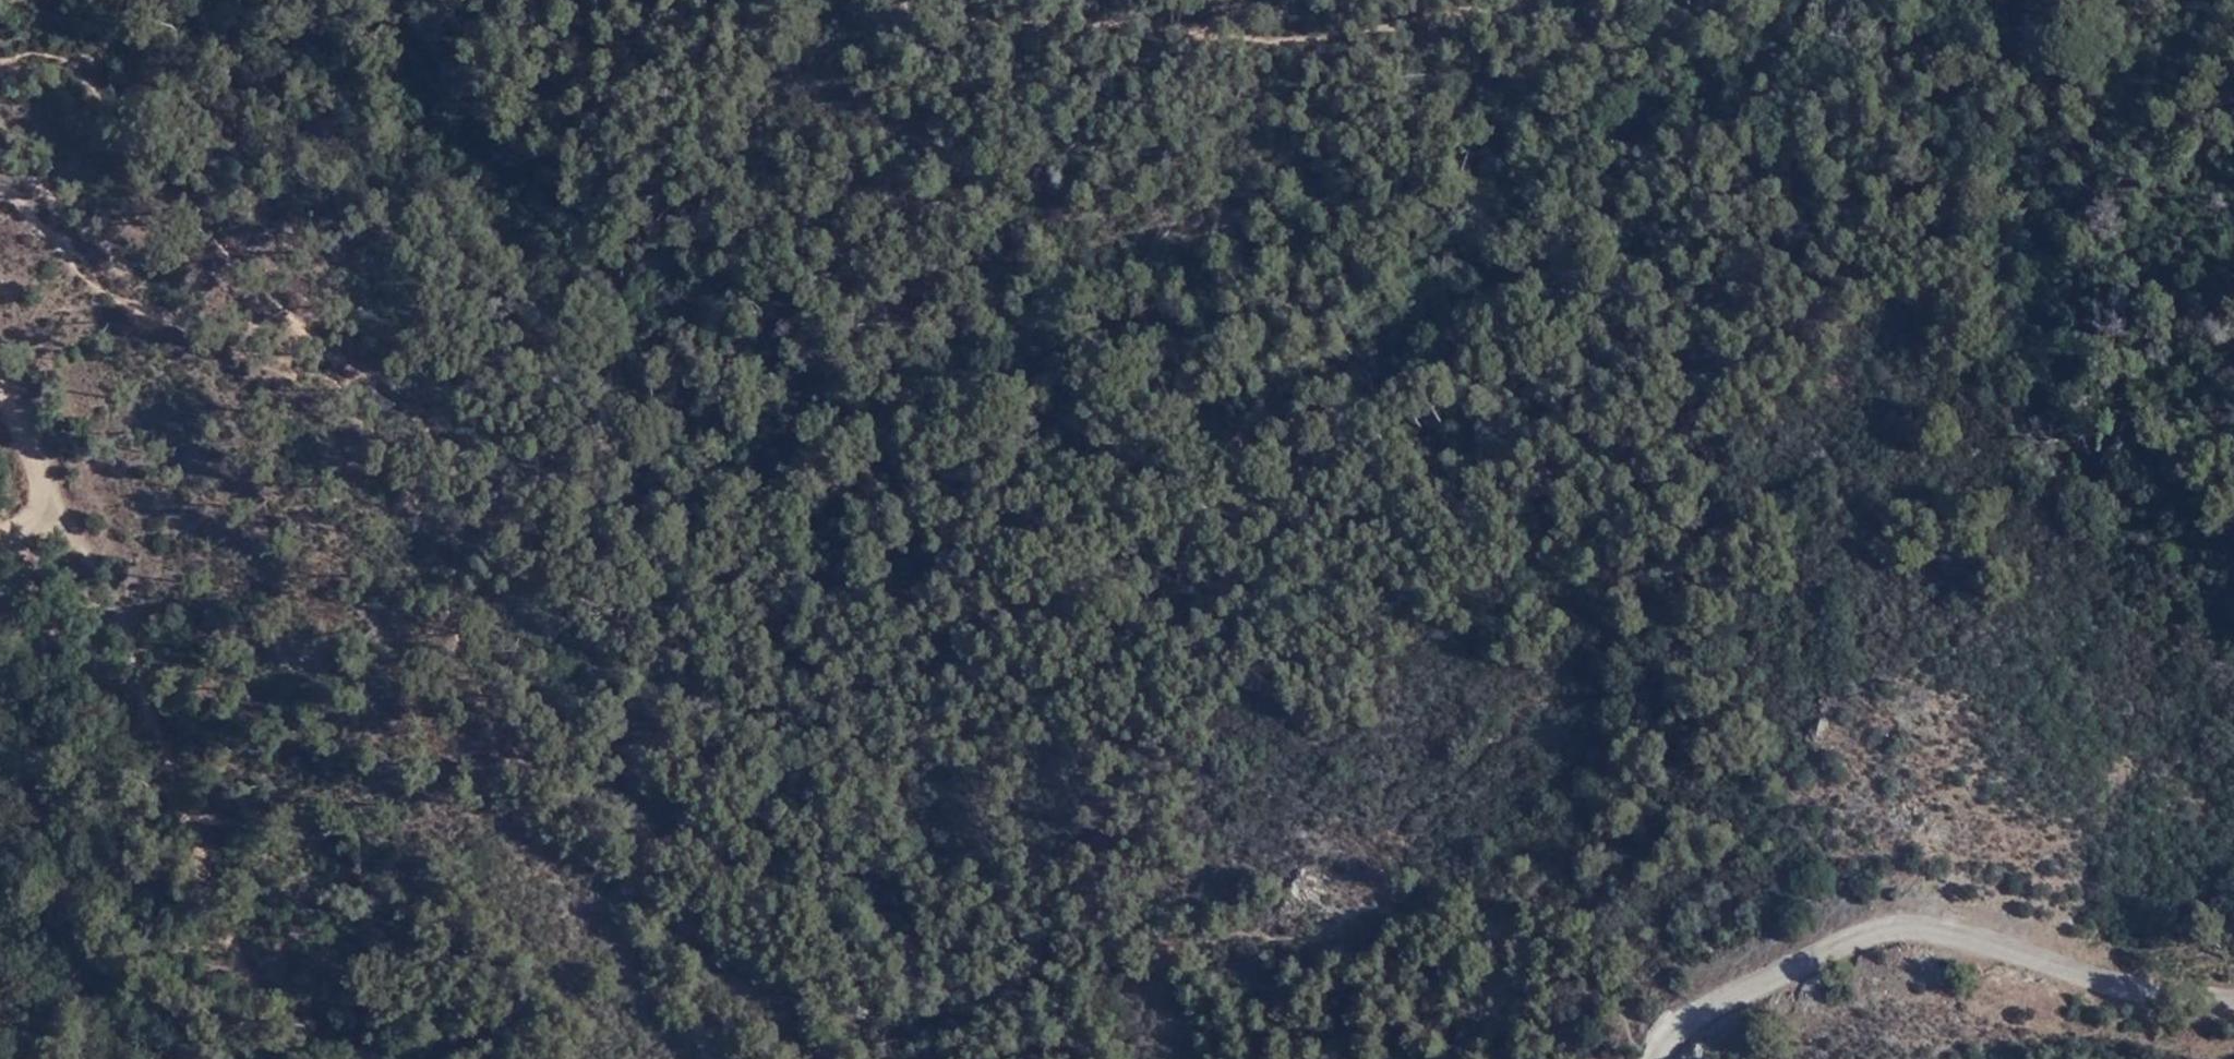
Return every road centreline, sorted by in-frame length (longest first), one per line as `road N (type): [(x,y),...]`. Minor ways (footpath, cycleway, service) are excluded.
road 1 (tertiary): [(1664,1058),(1689,1019),(1796,955),(1877,926),(1962,934),(2110,988),(2233,1005)]
road 2 (track): [(0,378),(43,441),(56,478),(14,533),(0,533)]

